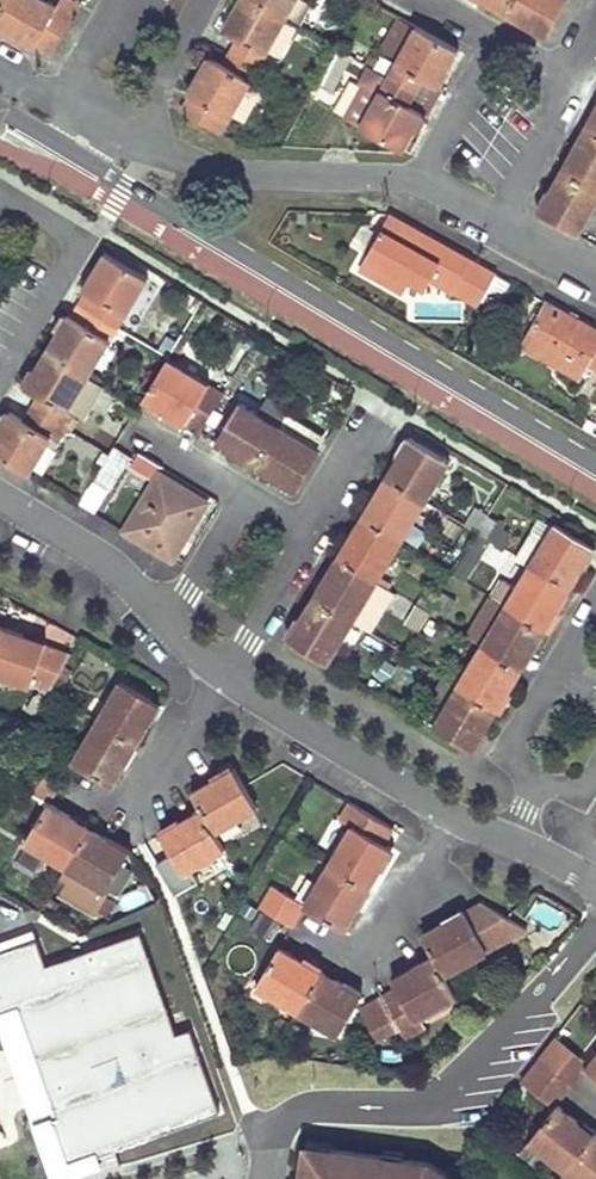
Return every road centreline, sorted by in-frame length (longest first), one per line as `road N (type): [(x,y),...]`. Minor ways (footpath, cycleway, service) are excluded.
road 1 (residential): [(595,884),(455,816),(227,677),(124,577),(0,497)]
road 2 (tertiary): [(82,158),(595,466)]
road 3 (residential): [(595,939),(464,1086),(417,1105),(302,1115),(282,1133),(273,1178)]
road 4 (residential): [(128,140),(243,176),(420,183)]
road 5 (residential): [(499,40),(420,183)]
road 6 (residential): [(498,225),(575,81)]
road 7 (residential): [(128,140),(206,0)]

